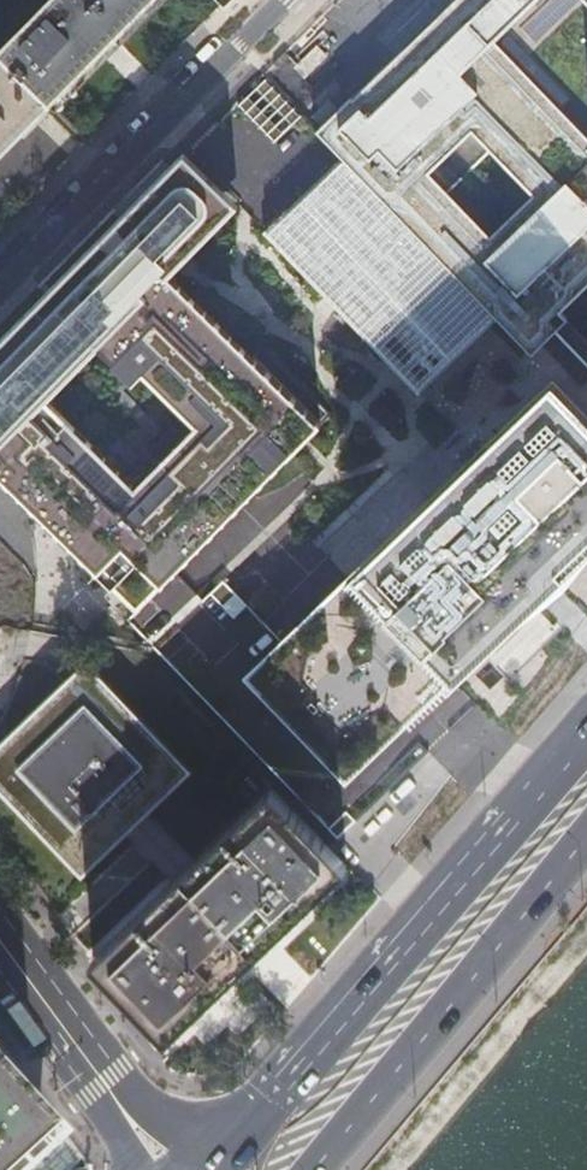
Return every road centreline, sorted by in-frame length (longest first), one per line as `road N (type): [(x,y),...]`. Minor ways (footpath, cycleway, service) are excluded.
road 1 (primary): [(586,724),(219,1156)]
road 2 (primary): [(316,1169),(586,841)]
road 3 (residential): [(0,284),(276,0)]
road 4 (secondary): [(219,1156),(79,1053)]
road 5 (secondary): [(0,945),(79,1053)]
road 6 (secondary): [(79,1053),(129,1169)]

